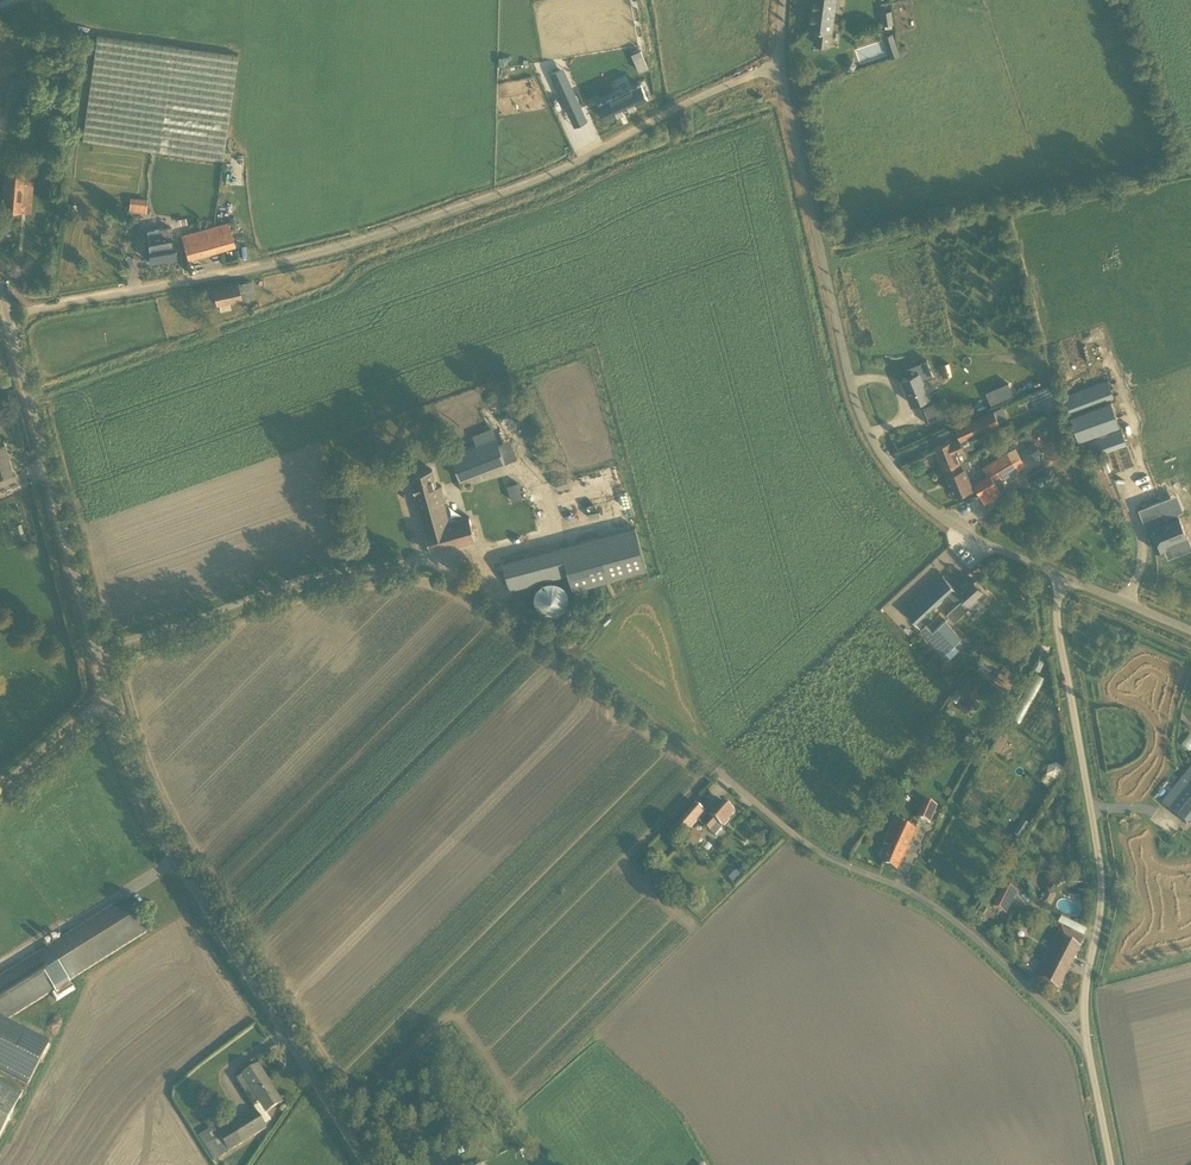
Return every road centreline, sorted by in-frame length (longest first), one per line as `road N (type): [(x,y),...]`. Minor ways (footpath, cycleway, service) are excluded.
road 1 (unclassified): [(1081,1035),(942,914),(810,848),(712,764),(451,569),(405,562),(352,568),(95,649)]
road 2 (unclassified): [(8,316),(374,236),(566,167),(664,114),(779,68)]
road 3 (unclassified): [(1067,578),(970,532),(925,501),(867,433),(779,68)]
road 4 (unclassified): [(367,1164),(147,811),(95,649)]
road 5 (unclassified): [(1081,1035),(1102,900),(1057,625),(1067,578)]
road 6 (unclassified): [(95,649),(8,316)]
road 7 (unclassified): [(1190,630),(1067,578)]
road 8 (unclassified): [(1112,1164),(1081,1035)]

